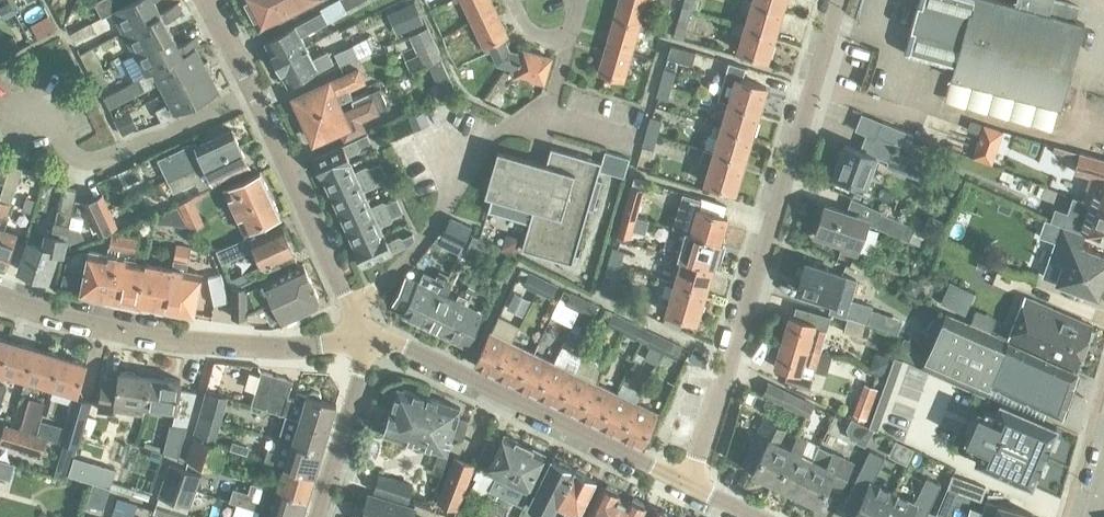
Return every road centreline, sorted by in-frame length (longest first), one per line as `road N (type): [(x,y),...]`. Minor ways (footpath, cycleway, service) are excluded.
road 1 (residential): [(839,0),(692,485)]
road 2 (residential): [(0,299),(180,342),(321,344),(358,334)]
road 3 (residential): [(374,339),(692,485)]
road 4 (residential): [(550,102),(499,132),(400,269),(354,308)]
road 5 (residential): [(354,308),(253,92)]
road 6 (residential): [(318,516),(374,339)]
road 7 (residential): [(119,161),(253,92)]

